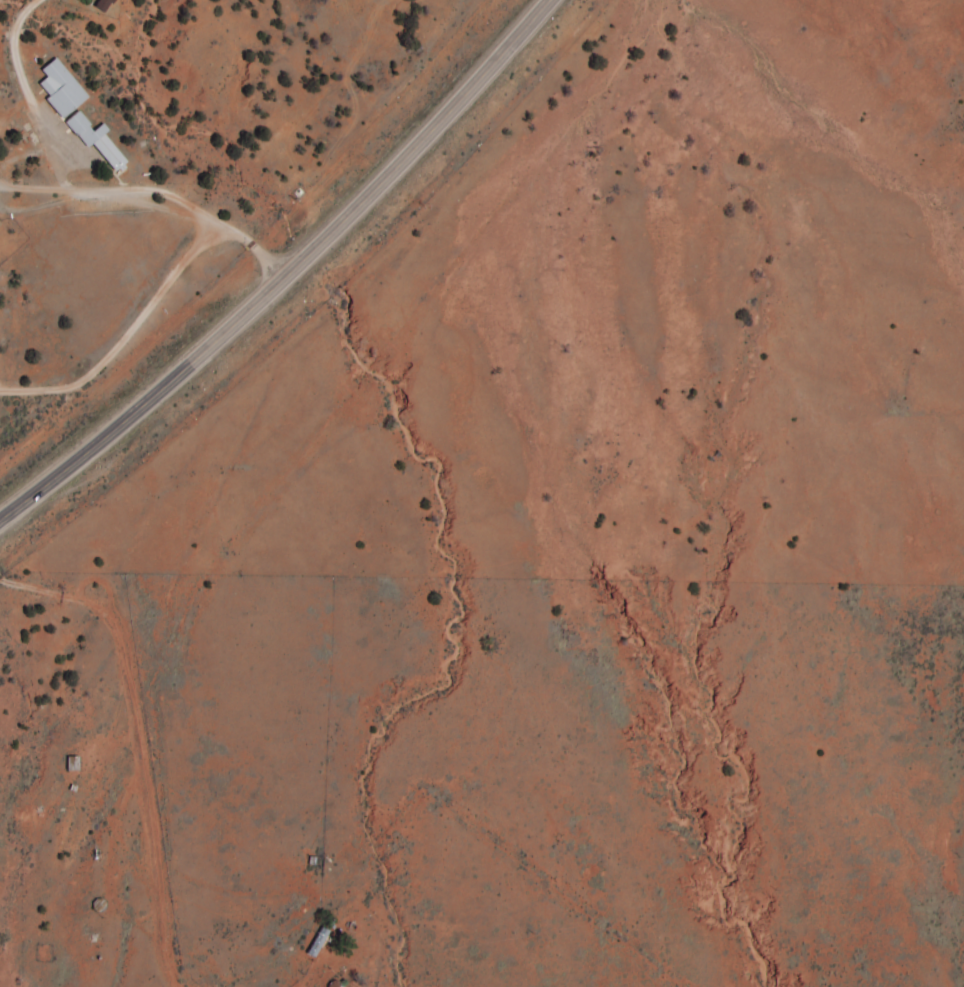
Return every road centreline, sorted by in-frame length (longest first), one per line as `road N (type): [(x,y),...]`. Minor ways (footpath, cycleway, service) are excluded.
road 1 (primary): [(0,517),(75,464),(294,270),(545,0)]

